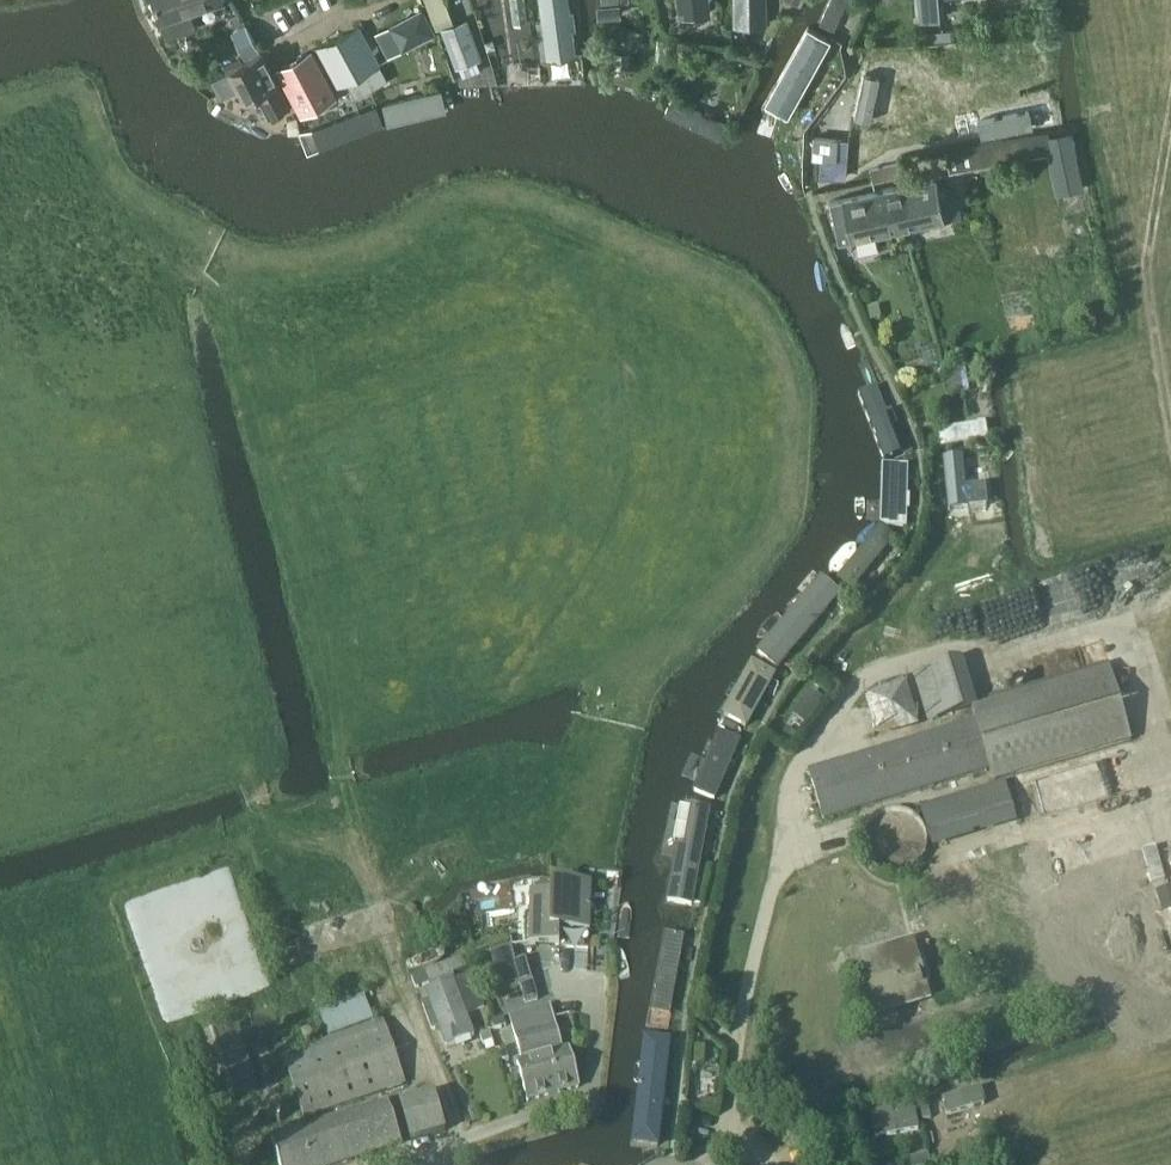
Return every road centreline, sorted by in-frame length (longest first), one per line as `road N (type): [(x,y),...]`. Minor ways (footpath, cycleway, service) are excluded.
road 1 (track): [(1170,596),(1134,621),(870,679),(801,770)]
road 2 (track): [(1170,165),(1153,277),(1170,396)]

